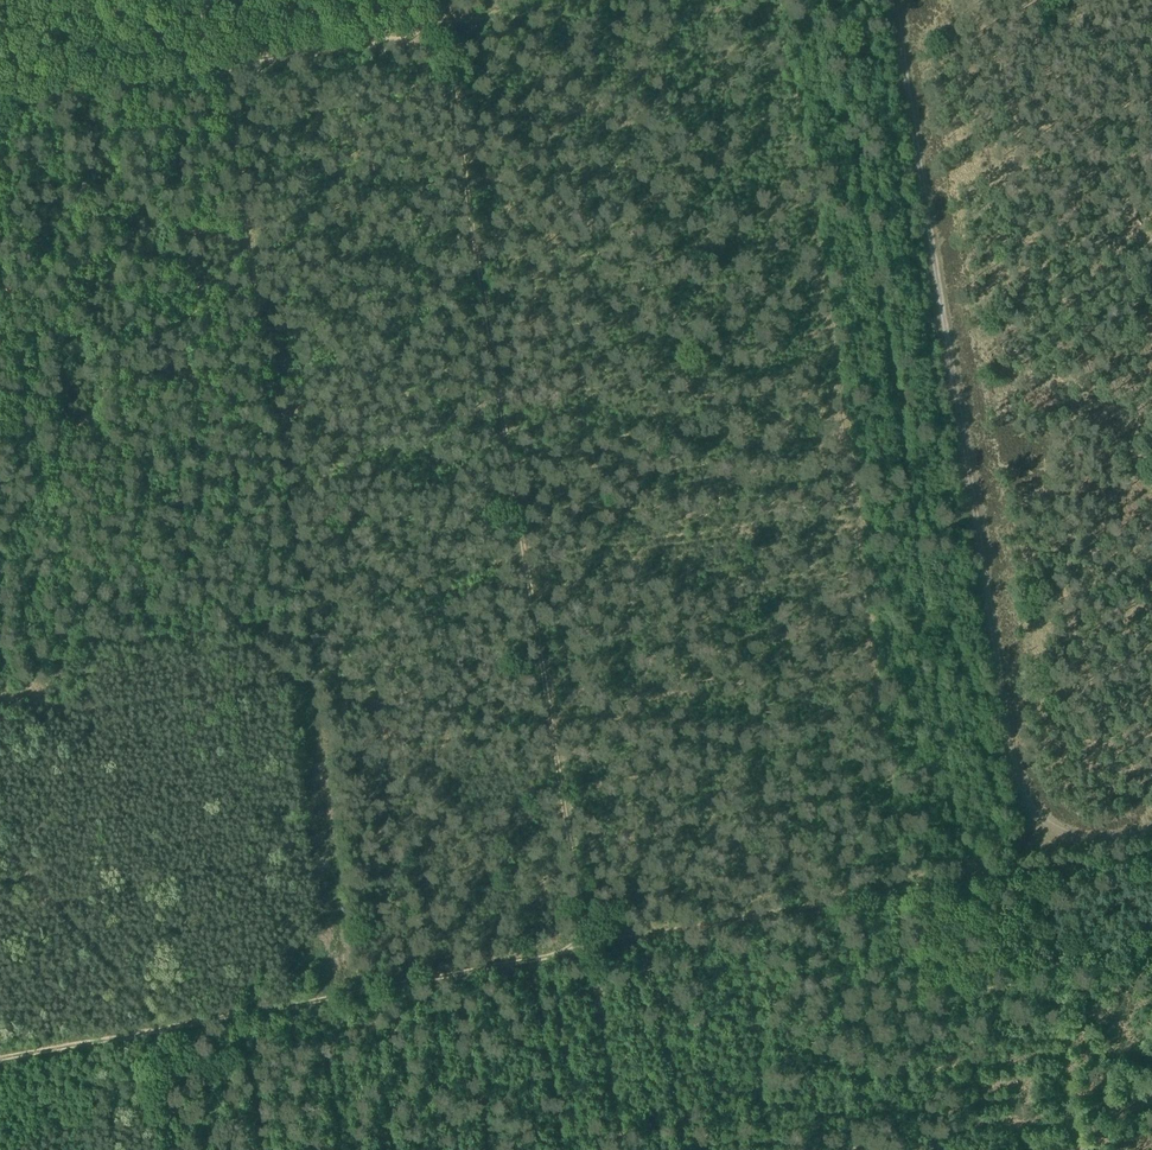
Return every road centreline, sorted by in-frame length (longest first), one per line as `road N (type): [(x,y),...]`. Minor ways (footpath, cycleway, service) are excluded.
road 1 (track): [(889,0),(1015,810),(1042,839),(1074,846),(1151,836)]
road 2 (track): [(582,951),(435,0)]
road 3 (track): [(0,1056),(582,951)]
road 4 (track): [(582,951),(1151,851)]
road 5 (track): [(0,89),(438,19)]
road 6 (track): [(1084,1149),(1037,873)]
road 7 (track): [(582,951),(617,1149)]
road 8 (track): [(569,0),(438,19)]

